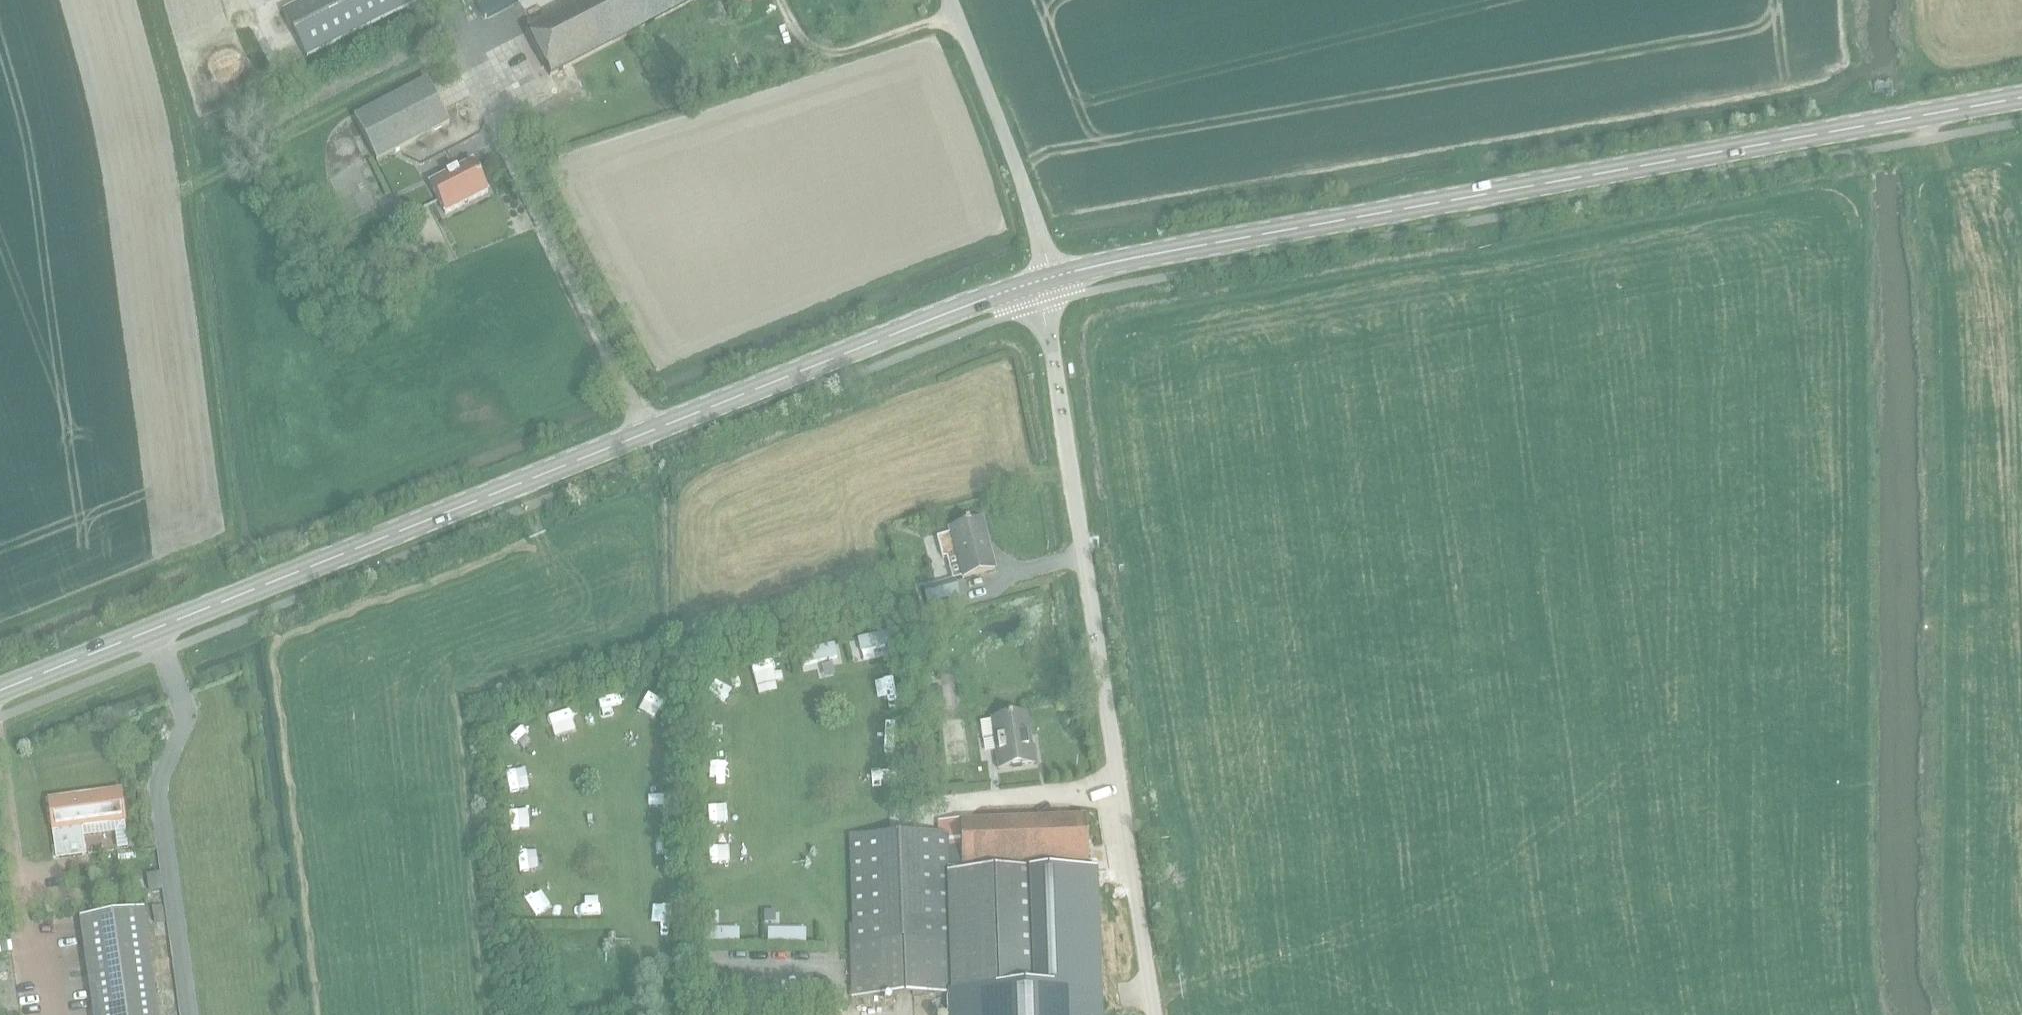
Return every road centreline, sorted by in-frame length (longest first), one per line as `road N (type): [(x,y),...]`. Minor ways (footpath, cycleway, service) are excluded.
road 1 (secondary): [(0,690),(1052,277)]
road 2 (secondary): [(1052,277),(1404,202),(2021,97)]
road 3 (unclassified): [(1154,1014),(1043,305),(1052,277)]
road 4 (unclassified): [(1052,277),(951,0)]

